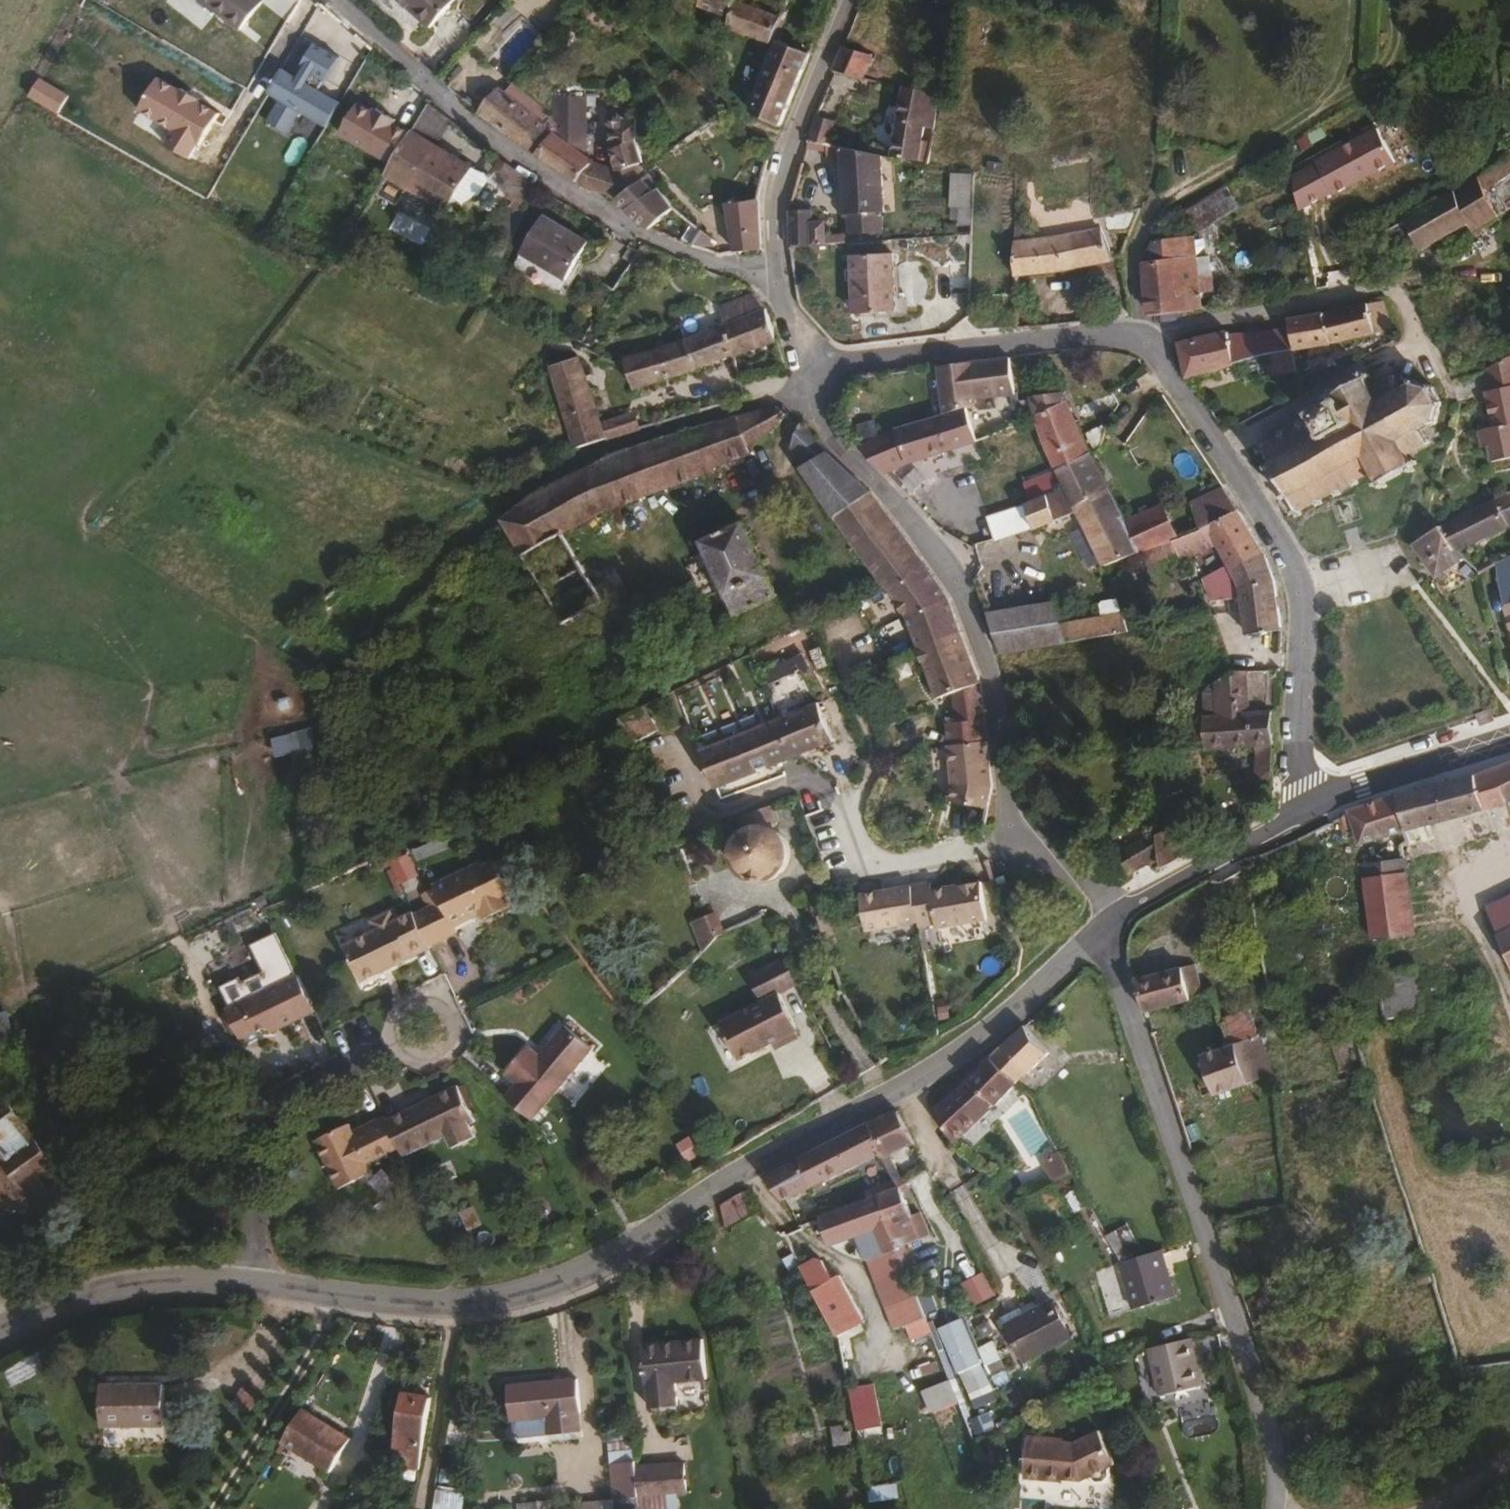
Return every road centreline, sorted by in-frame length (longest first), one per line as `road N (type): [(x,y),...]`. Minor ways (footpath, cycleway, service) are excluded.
road 1 (unclassified): [(236,1282),(456,1305),(564,1282),(642,1242),(745,1169),(942,1066),(1108,928)]
road 2 (residential): [(1277,1508),(1267,1414),(1120,986),(1108,928)]
road 3 (residential): [(778,280),(617,233),(449,104),(342,0)]
road 4 (residential): [(1013,844),(992,684),(960,590),(927,539),(826,430),(810,378)]
road 5 (residential): [(1141,334),(1224,449),(1298,577),(1299,750),(1311,808)]
road 6 (residential): [(236,1282),(259,1119),(426,1027)]
road 7 (residential): [(810,378),(856,360),(1116,330),(1141,334)]
road 8 (residential): [(1141,334),(1380,287),(1405,302),(1417,345)]
road 9 (residential): [(778,280),(778,181),(850,0)]
road 10 (track): [(343,1295),(214,1508)]
road 11 (unclassified): [(0,1330),(125,1288),(236,1282)]
road 12 (residential): [(1108,928),(1311,808)]
road 13 (residential): [(1013,844),(902,870),(851,864),(835,819)]
road 14 (residential): [(1311,808),(1509,739)]
road 15 (track): [(1509,1002),(1475,907),(1481,876),(1509,853)]
road 16 (residential): [(1108,928),(1106,903),(1079,870),(1013,844)]
road 17 (track): [(1327,103),(1387,61),(1394,0)]

